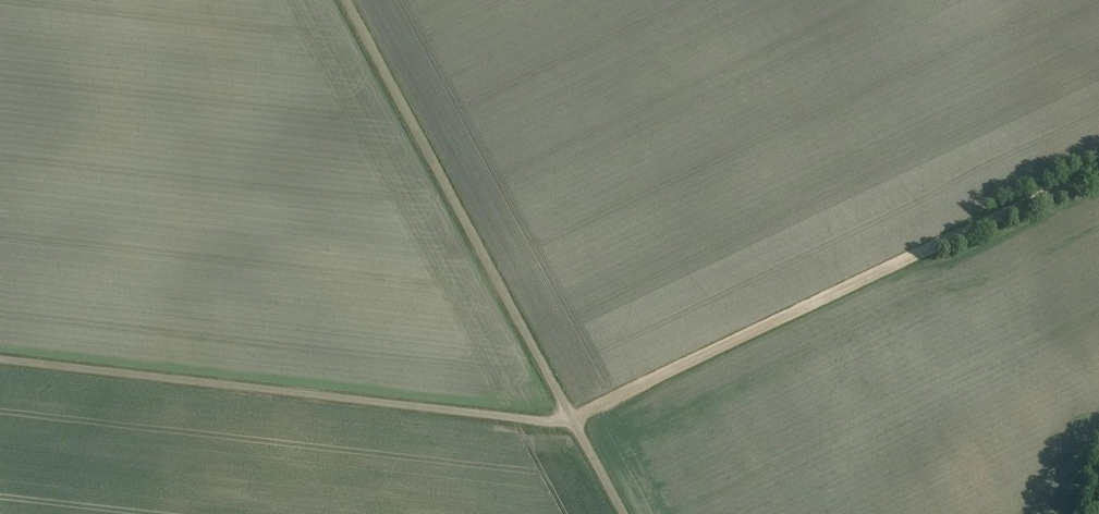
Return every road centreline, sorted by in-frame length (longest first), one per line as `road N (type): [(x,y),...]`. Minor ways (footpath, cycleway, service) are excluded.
road 1 (track): [(572,420),(1098,169)]
road 2 (unclassified): [(572,420),(0,359)]
road 3 (unclassified): [(572,420),(343,0)]

